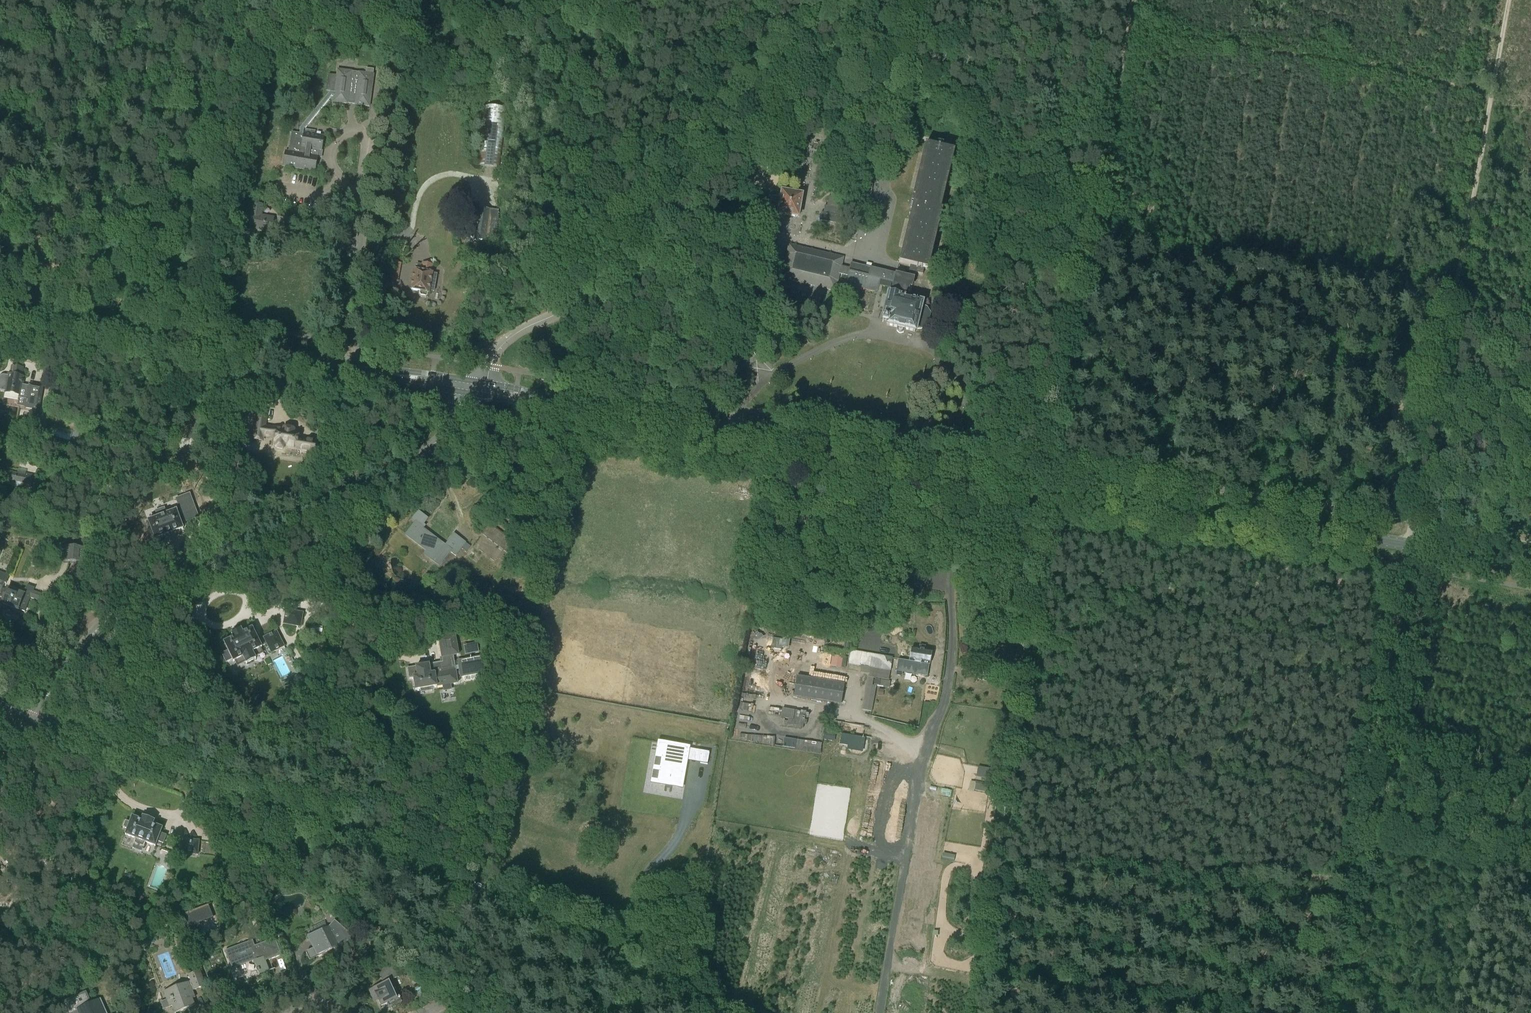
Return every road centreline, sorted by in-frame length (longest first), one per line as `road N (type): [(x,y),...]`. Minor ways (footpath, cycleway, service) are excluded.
road 1 (secondary): [(1530,565),(476,389)]
road 2 (tertiary): [(706,1012),(624,958),(526,911),(32,720)]
road 3 (tertiary): [(476,389),(422,452),(123,608),(82,646),(32,720)]
road 4 (unclassified): [(476,389),(505,340),(570,303),(835,0)]
road 5 (track): [(1442,363),(1345,879)]
road 6 (track): [(1129,28),(1493,95)]
road 7 (track): [(1096,253),(1455,294)]
road 8 (secondary): [(344,367),(0,308)]
road 9 (unclassified): [(344,367),(401,29)]
road 10 (track): [(1455,294),(1509,0)]
road 11 (track): [(1096,253),(1052,508)]
road 12 (track): [(1133,0),(1096,253)]
road 13 (track): [(1345,879),(1321,1012)]
road 14 (secondary): [(476,389),(344,367)]

